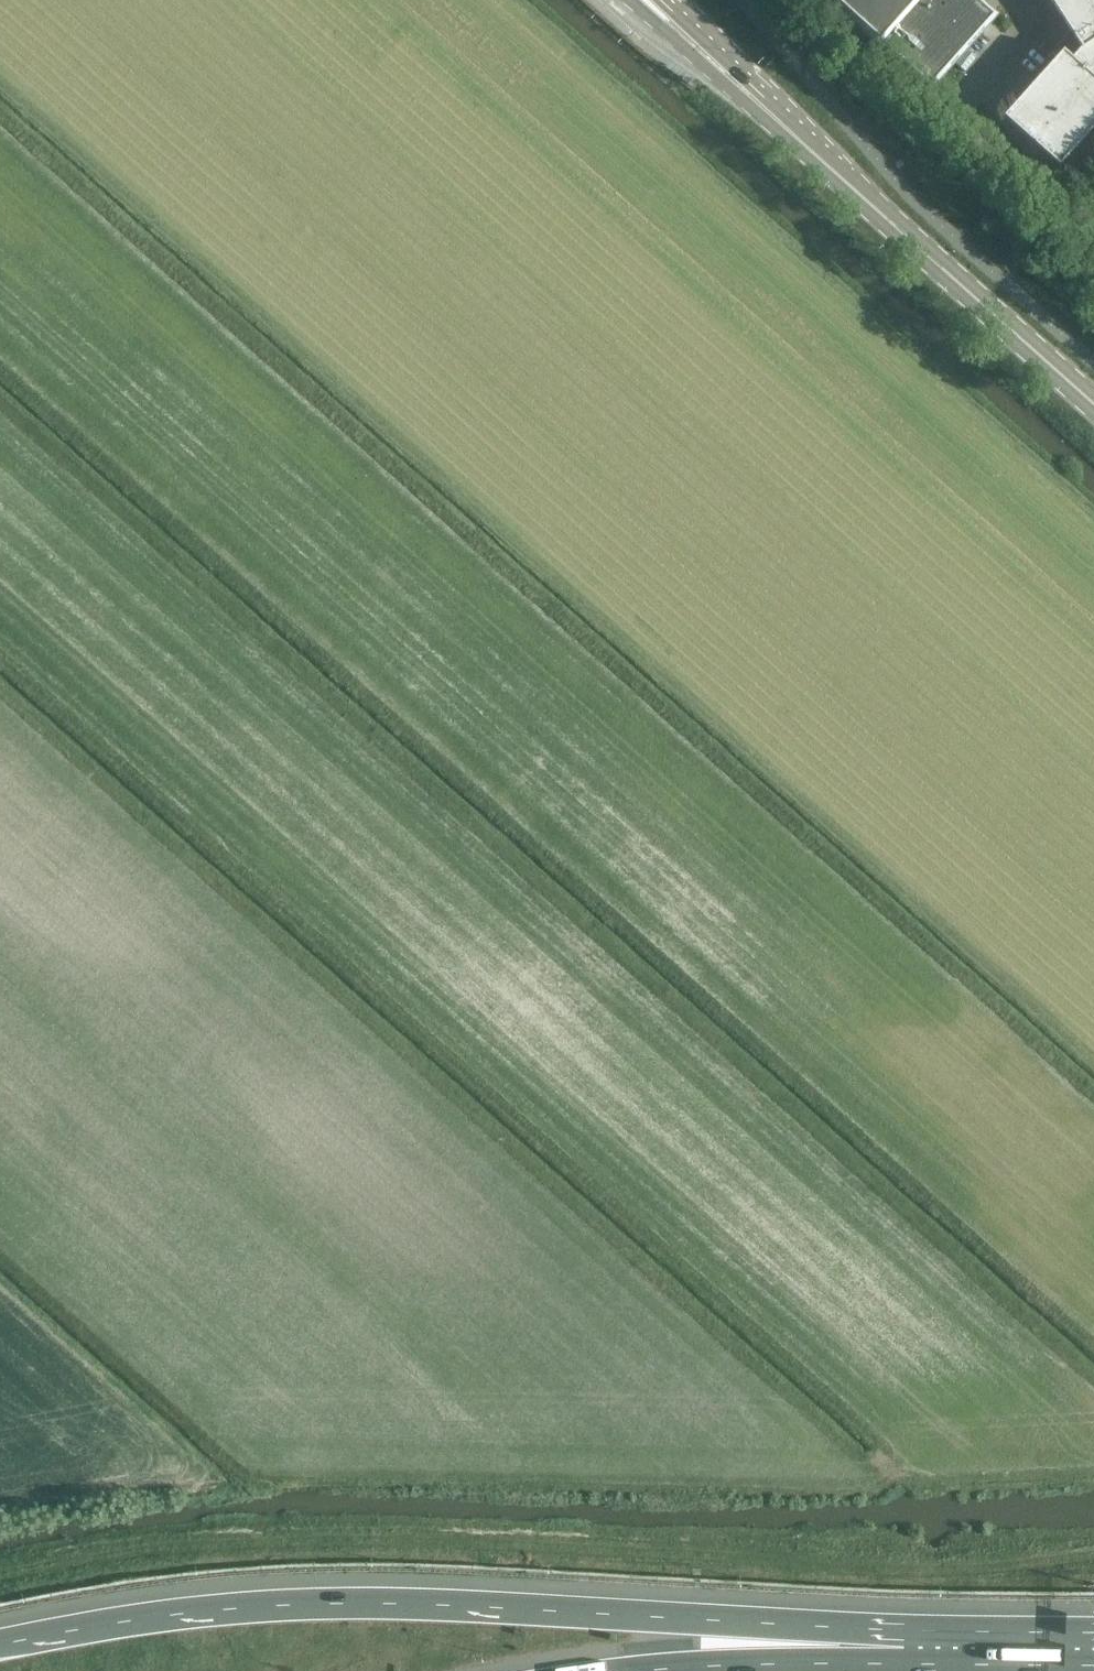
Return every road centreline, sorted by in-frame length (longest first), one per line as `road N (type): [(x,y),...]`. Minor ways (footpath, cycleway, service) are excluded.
road 1 (motorway): [(904,1648),(700,1620),(329,1603),(189,1612),(0,1643)]
road 2 (secondary): [(1093,405),(647,0)]
road 3 (motorway): [(904,1648),(659,1670)]
road 4 (motorway): [(1093,1649),(904,1648)]

